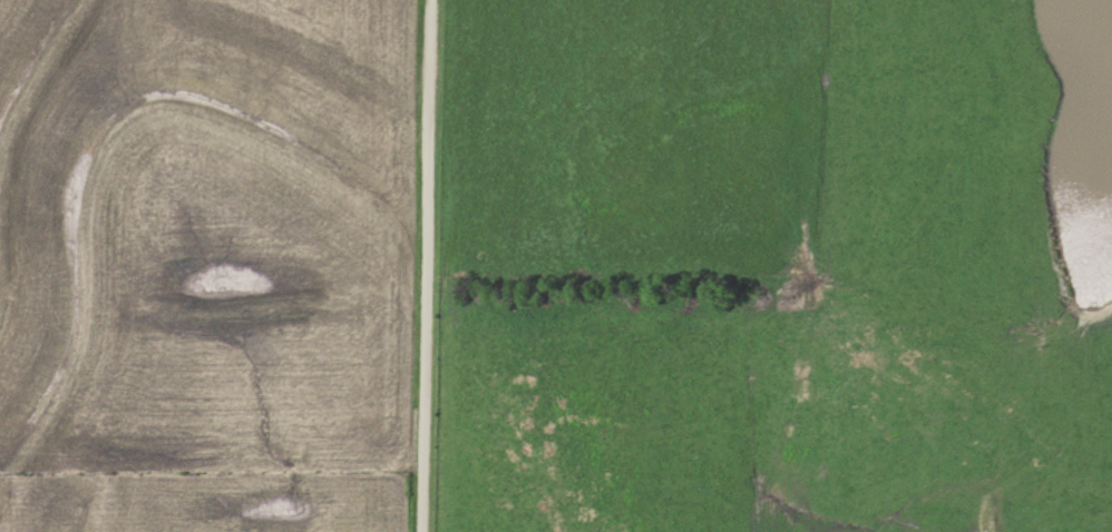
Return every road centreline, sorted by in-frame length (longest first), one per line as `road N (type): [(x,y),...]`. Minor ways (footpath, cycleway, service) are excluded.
road 1 (residential): [(432,531),(441,0)]

